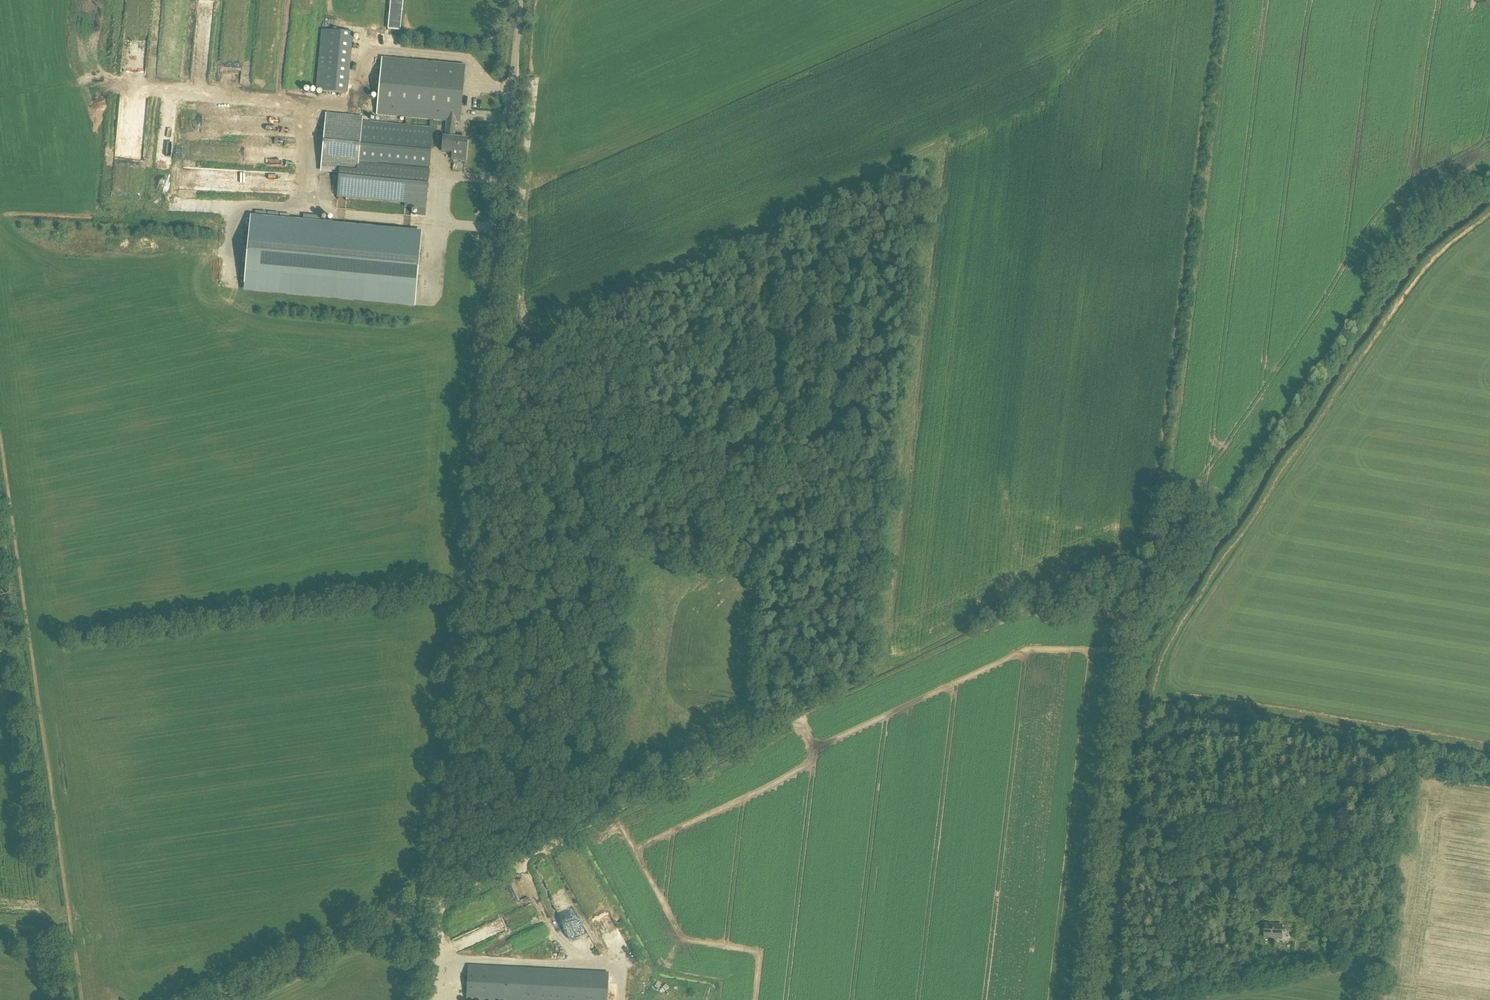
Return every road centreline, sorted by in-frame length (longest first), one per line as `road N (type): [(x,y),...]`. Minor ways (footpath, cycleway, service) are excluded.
road 1 (unclassified): [(431,999),(519,0)]
road 2 (track): [(772,734),(225,999)]

